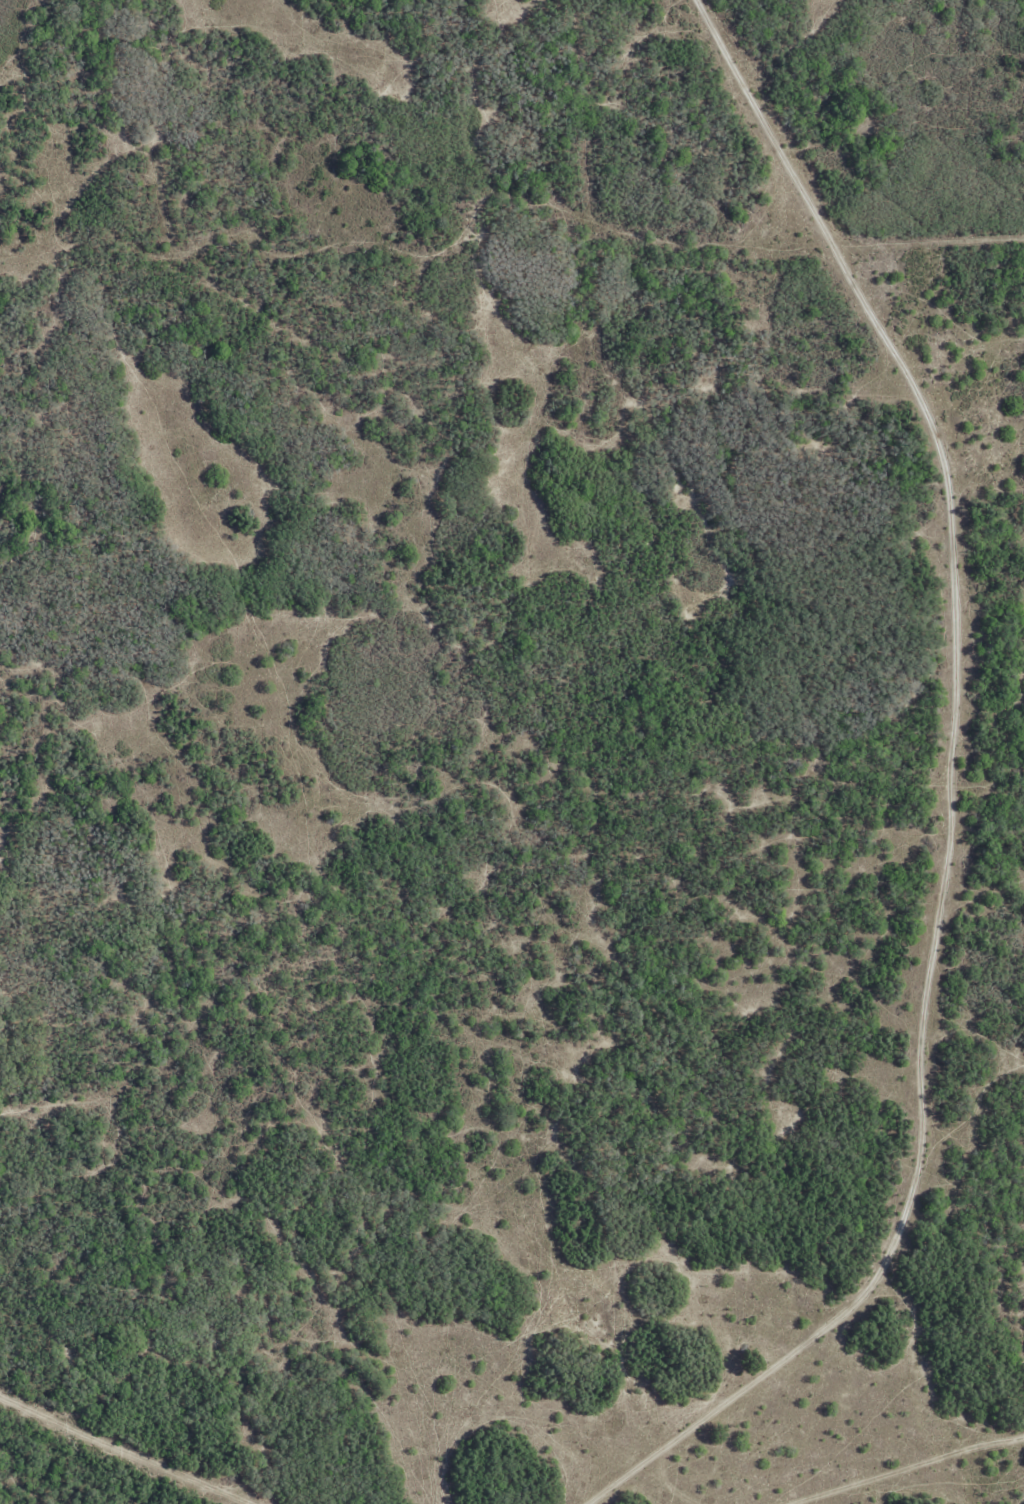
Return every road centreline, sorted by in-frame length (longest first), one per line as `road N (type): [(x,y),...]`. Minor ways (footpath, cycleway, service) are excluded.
road 1 (residential): [(0,1408),(229,1503)]

